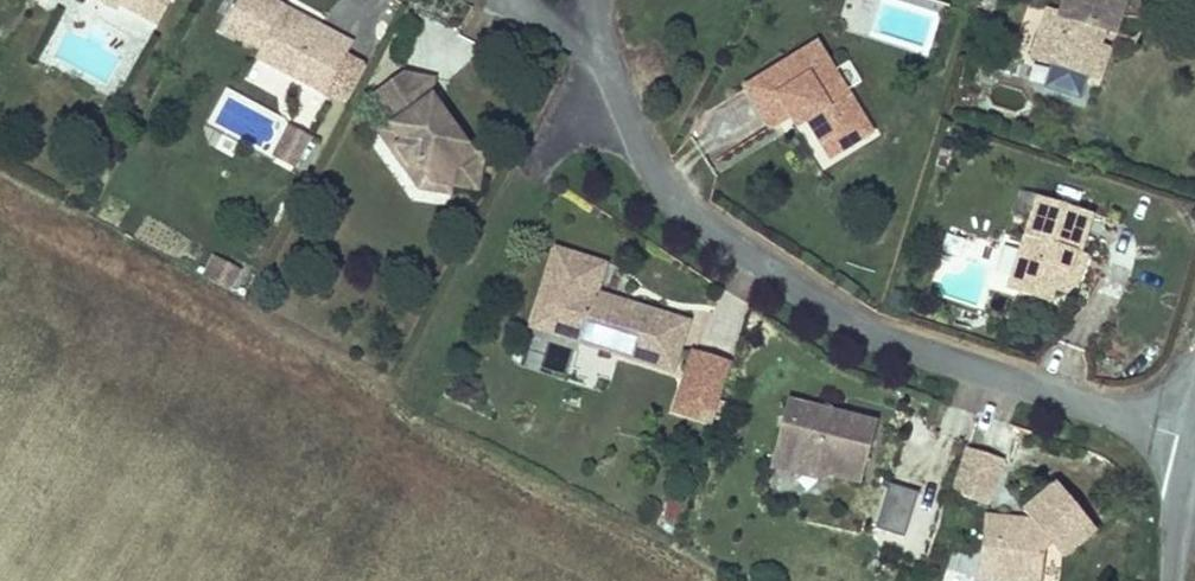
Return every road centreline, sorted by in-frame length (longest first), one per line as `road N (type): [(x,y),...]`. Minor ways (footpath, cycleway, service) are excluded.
road 1 (residential): [(566,0),(594,41),(648,167),(707,232),(862,332),(1191,444)]

